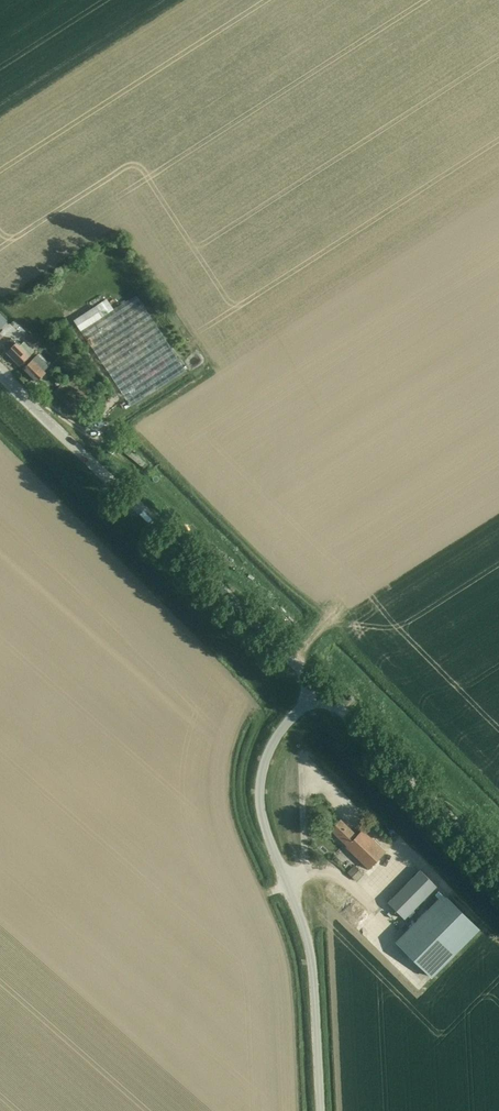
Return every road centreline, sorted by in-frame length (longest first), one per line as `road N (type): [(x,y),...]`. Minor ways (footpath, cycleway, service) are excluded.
road 1 (unclassified): [(321,1110),(311,953),(259,797),(273,743),(319,687)]
road 2 (tertiary): [(319,687),(0,372)]
road 3 (tertiary): [(498,867),(319,687)]

